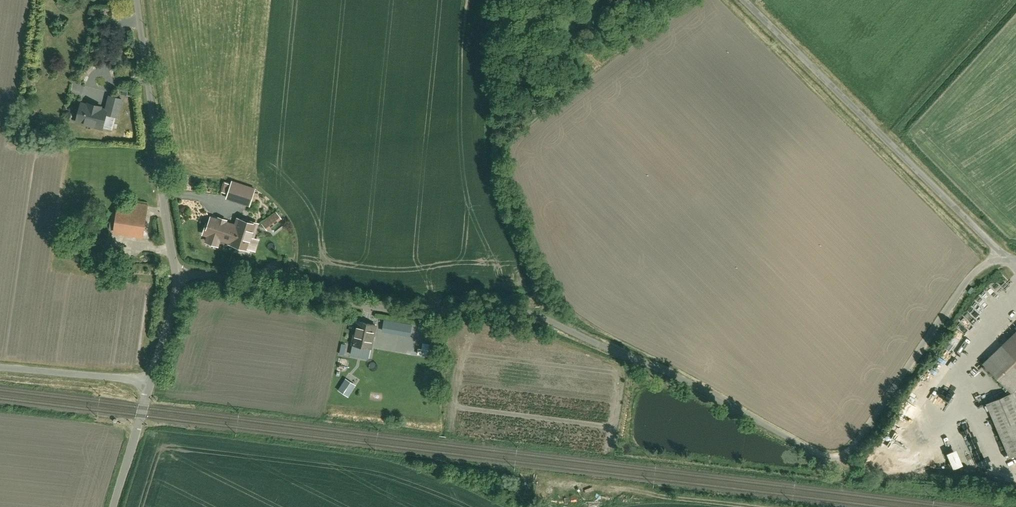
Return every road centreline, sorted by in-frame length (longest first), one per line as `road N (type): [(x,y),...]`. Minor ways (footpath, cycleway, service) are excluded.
road 1 (residential): [(176,271),(425,318),(528,315),(681,376),(840,461),(995,251)]
road 2 (unclassified): [(995,251),(740,0)]
road 3 (unclassified): [(176,271),(135,0)]
road 4 (track): [(744,506),(514,477)]
road 5 (residential): [(148,384),(0,369)]
road 6 (residential): [(112,506),(148,384)]

